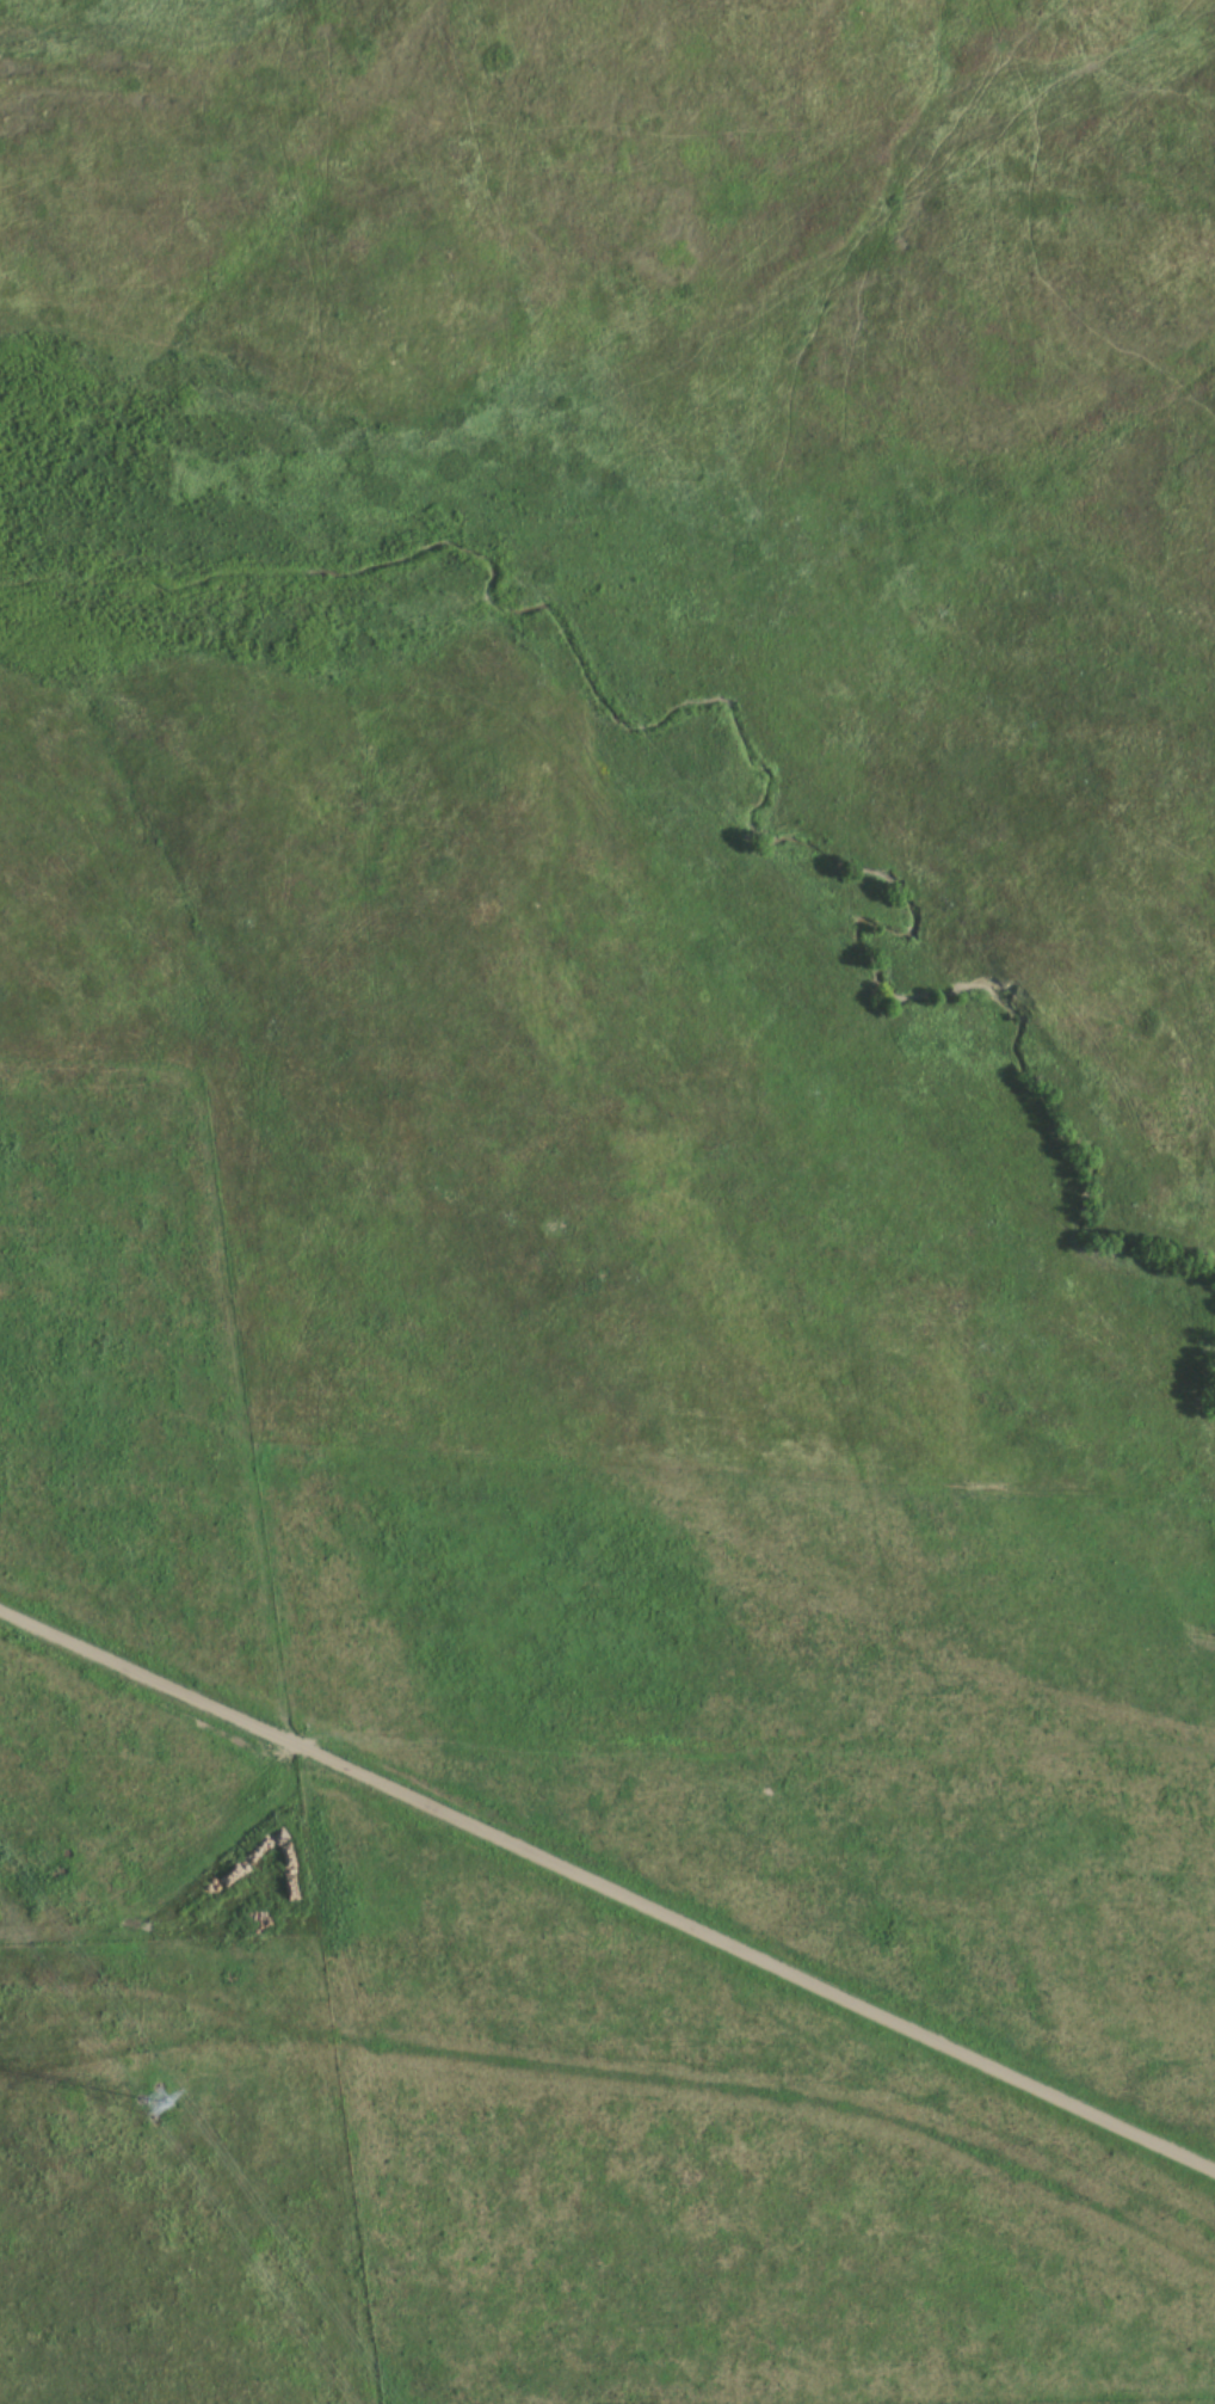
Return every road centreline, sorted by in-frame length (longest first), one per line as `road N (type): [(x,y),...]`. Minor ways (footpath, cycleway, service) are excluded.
road 1 (residential): [(1214,2169),(0,1610)]

